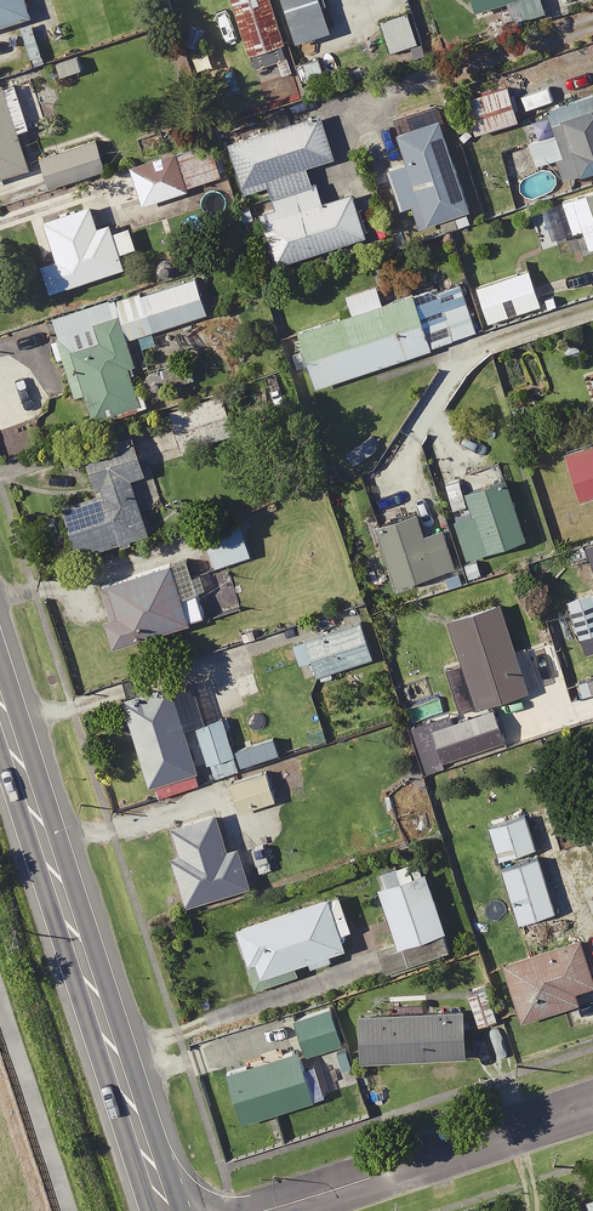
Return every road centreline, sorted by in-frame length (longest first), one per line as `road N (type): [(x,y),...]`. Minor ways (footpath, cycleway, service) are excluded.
road 1 (primary): [(0,706),(165,1210)]
road 2 (residential): [(261,1210),(592,1104)]

